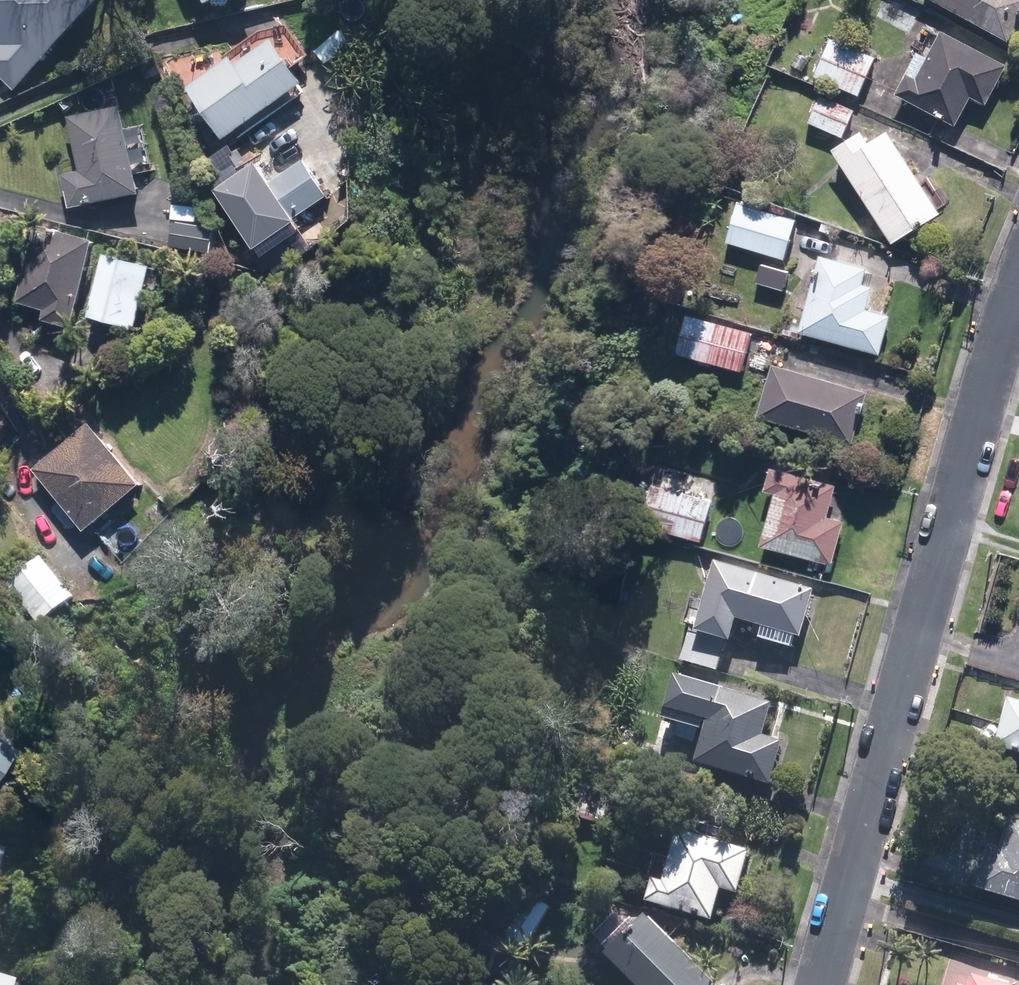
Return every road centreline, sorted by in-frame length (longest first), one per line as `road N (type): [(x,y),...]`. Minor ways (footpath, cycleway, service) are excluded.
road 1 (residential): [(1018,280),(820,984)]

